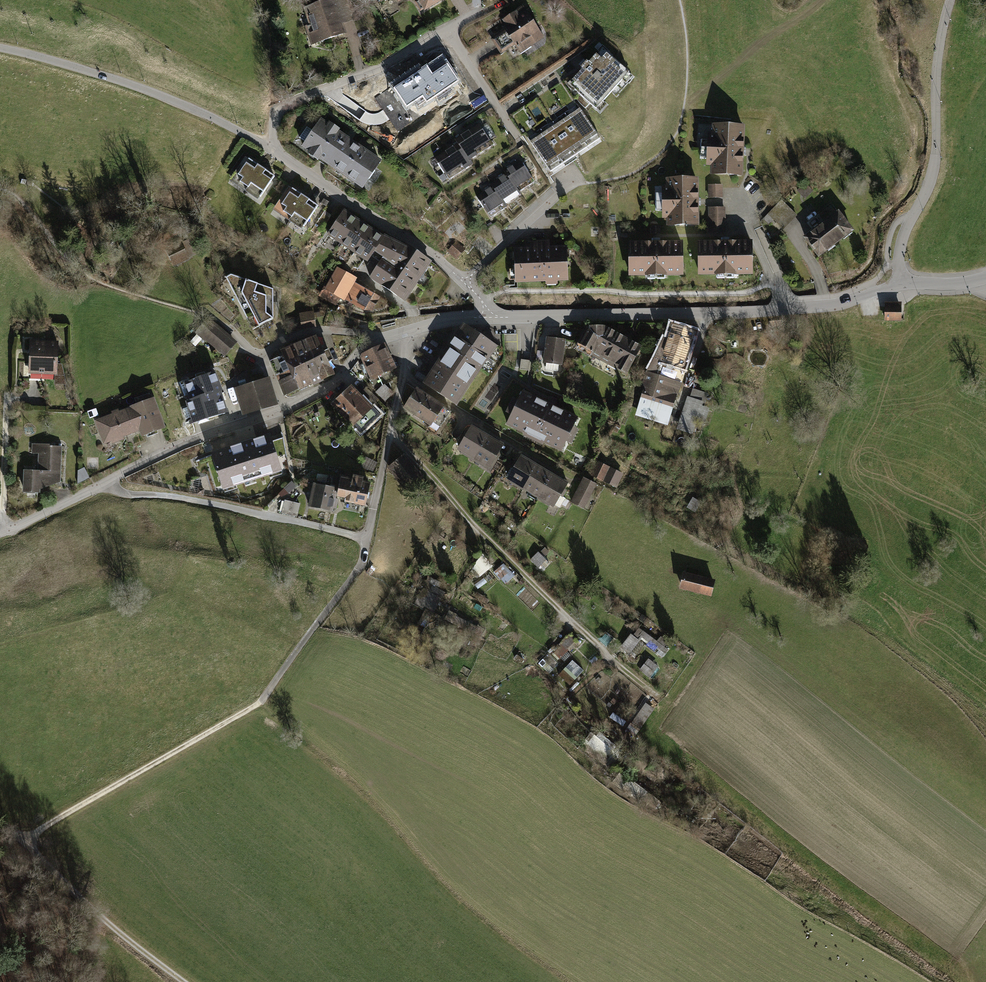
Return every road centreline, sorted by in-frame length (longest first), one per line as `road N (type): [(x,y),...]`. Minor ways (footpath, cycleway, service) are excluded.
road 1 (track): [(399,333),(400,381),(360,568),(261,701),(15,842)]
road 2 (residential): [(975,281),(901,284),(837,305),(727,314),(487,317)]
road 3 (residential): [(377,339),(328,390),(182,444),(6,531)]
road 4 (track): [(389,433),(644,688)]
road 5 (residential): [(278,156),(133,85),(0,49)]
road 6 (track): [(949,0),(939,41),(931,175),(900,246),(901,284)]
road 7 (track): [(106,482),(126,495),(180,498),(367,539)]
road 8 (residential): [(487,317),(478,294),(445,264),(278,156)]
road 9 (residential): [(278,156),(274,122),(284,107),(384,66),(449,29)]
road 10 (track): [(15,842),(105,930),(176,981)]
road 11 (residential): [(377,339),(322,332),(290,337),(259,358),(207,315)]
road 12 (track): [(401,375),(564,473)]
road 13 (residential): [(6,531),(7,395)]
road 14 (residential): [(449,29),(516,135)]

